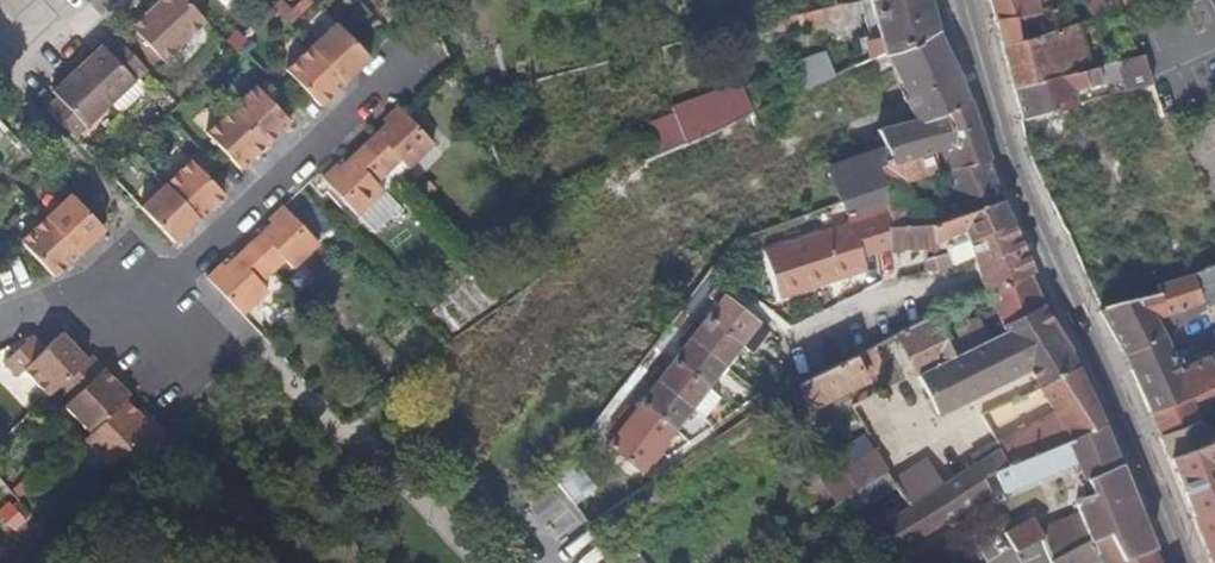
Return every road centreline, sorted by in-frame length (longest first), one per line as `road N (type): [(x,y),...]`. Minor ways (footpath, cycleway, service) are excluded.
road 1 (residential): [(964,0),(1007,151),(1181,562)]
road 2 (residential): [(0,326),(191,259),(419,53)]
road 3 (residential): [(0,44),(94,17),(112,0)]

